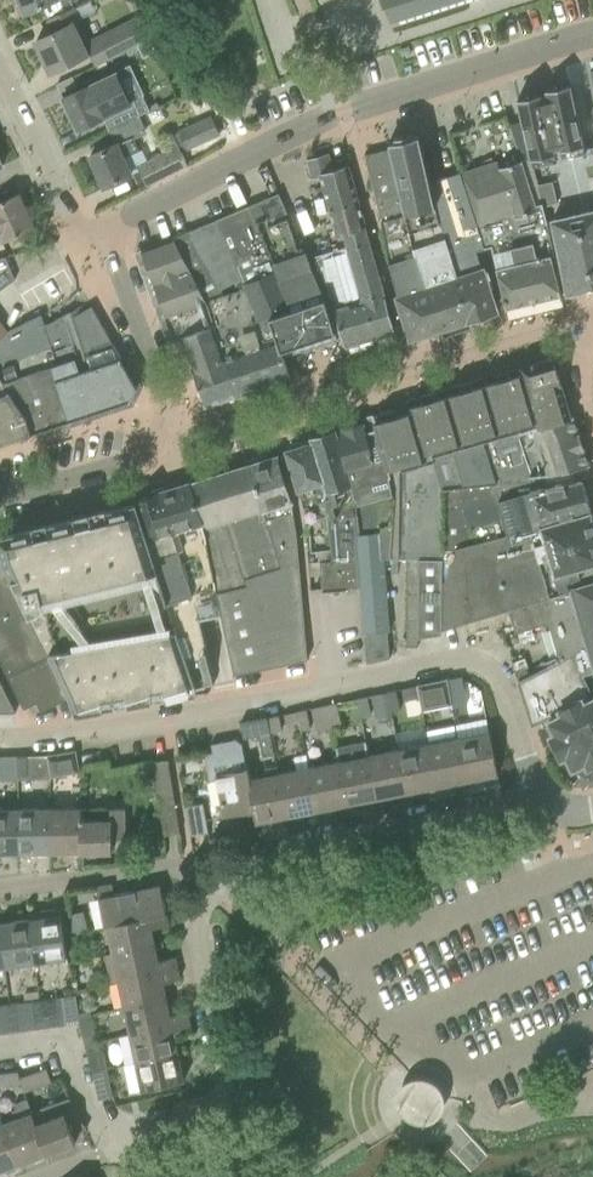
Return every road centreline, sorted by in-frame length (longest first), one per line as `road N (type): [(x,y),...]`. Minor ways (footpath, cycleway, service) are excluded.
road 1 (residential): [(539,799),(499,683),(485,665),(49,736),(0,738)]
road 2 (residential): [(105,232),(345,112),(592,34)]
road 3 (residential): [(0,497),(113,466),(144,449),(157,430),(163,387),(105,232)]
road 4 (residential): [(216,889),(300,848),(539,799)]
road 5 (residential): [(128,1143),(216,1102),(226,1077),(202,917),(216,889)]
road 6 (residential): [(0,891),(190,864),(216,889)]
road 7 (residential): [(105,232),(71,221),(0,73)]

